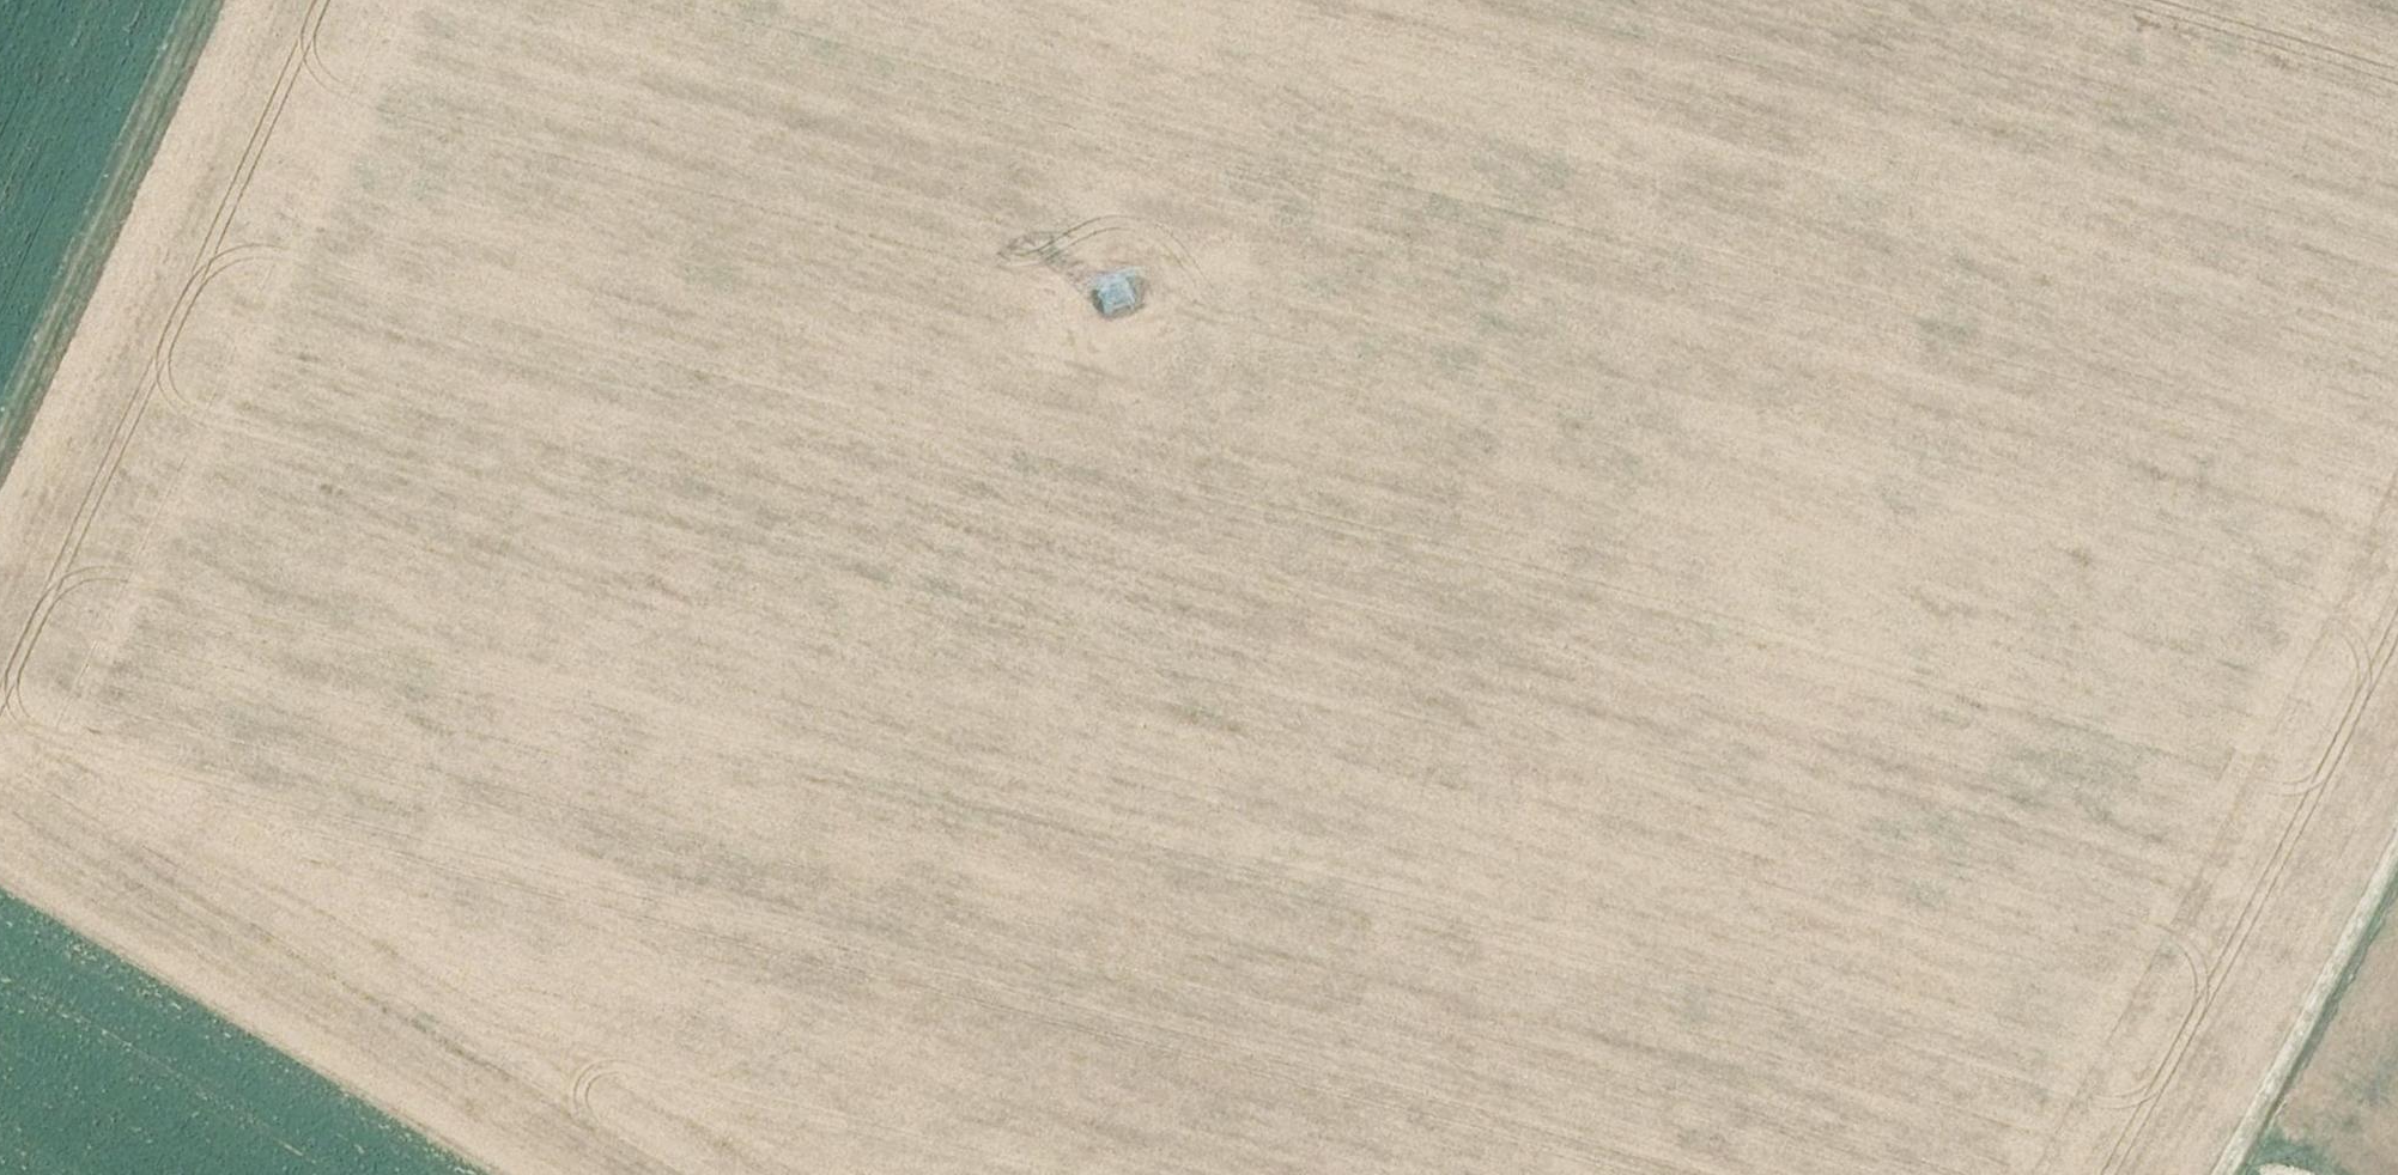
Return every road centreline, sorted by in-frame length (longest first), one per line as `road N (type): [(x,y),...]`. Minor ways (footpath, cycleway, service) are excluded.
road 1 (track): [(0,458),(206,0)]
road 2 (track): [(2397,850),(2230,1174)]

